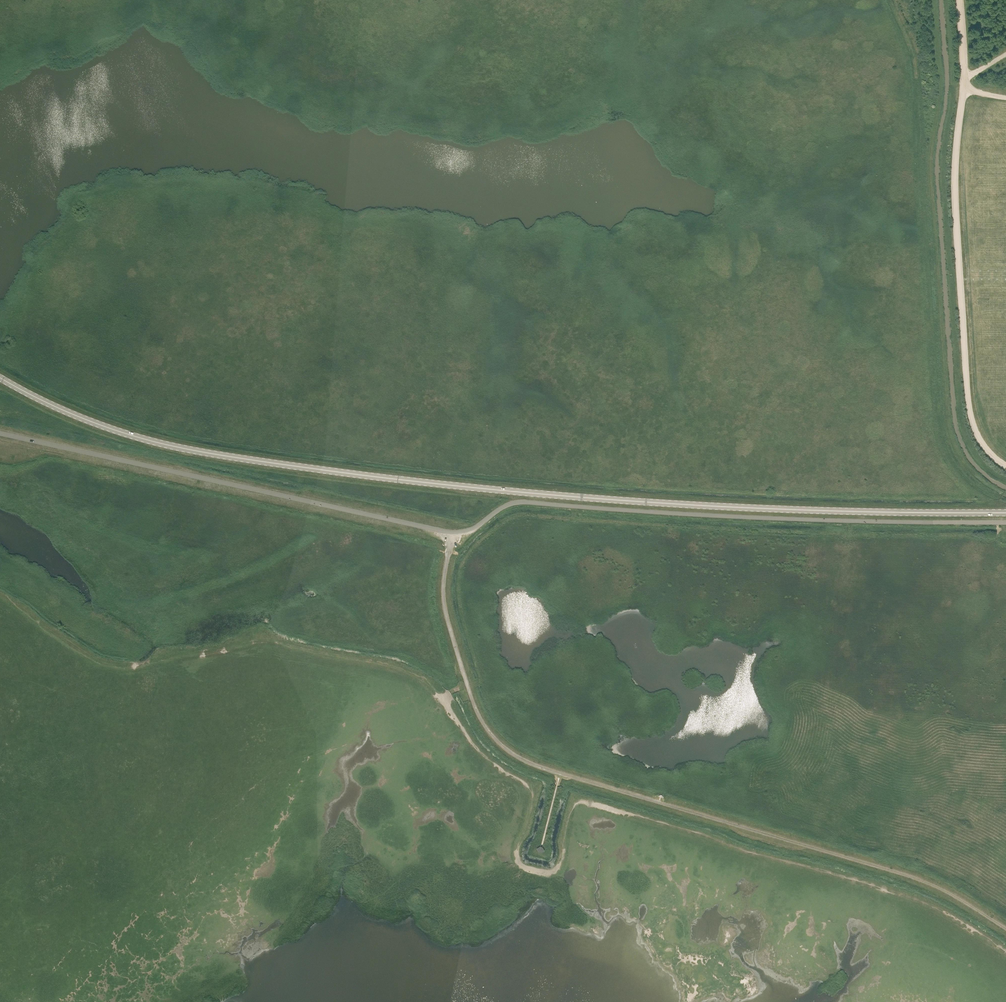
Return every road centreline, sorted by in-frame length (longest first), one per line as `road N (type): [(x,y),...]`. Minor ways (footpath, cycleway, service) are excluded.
road 1 (primary): [(1005,512),(631,501),(299,467),(98,424),(0,377)]
road 2 (track): [(1005,928),(904,875),(514,754),(491,735),(471,698),(445,606),(445,531)]
road 3 (unclassified): [(445,531),(471,529),(503,506),(527,501),(1005,522)]
road 4 (unclassified): [(445,531),(0,434)]
road 5 (track): [(1005,97),(964,86),(953,169),(970,415),(1005,465)]
road 6 (track): [(1005,53),(964,86),(961,0)]

